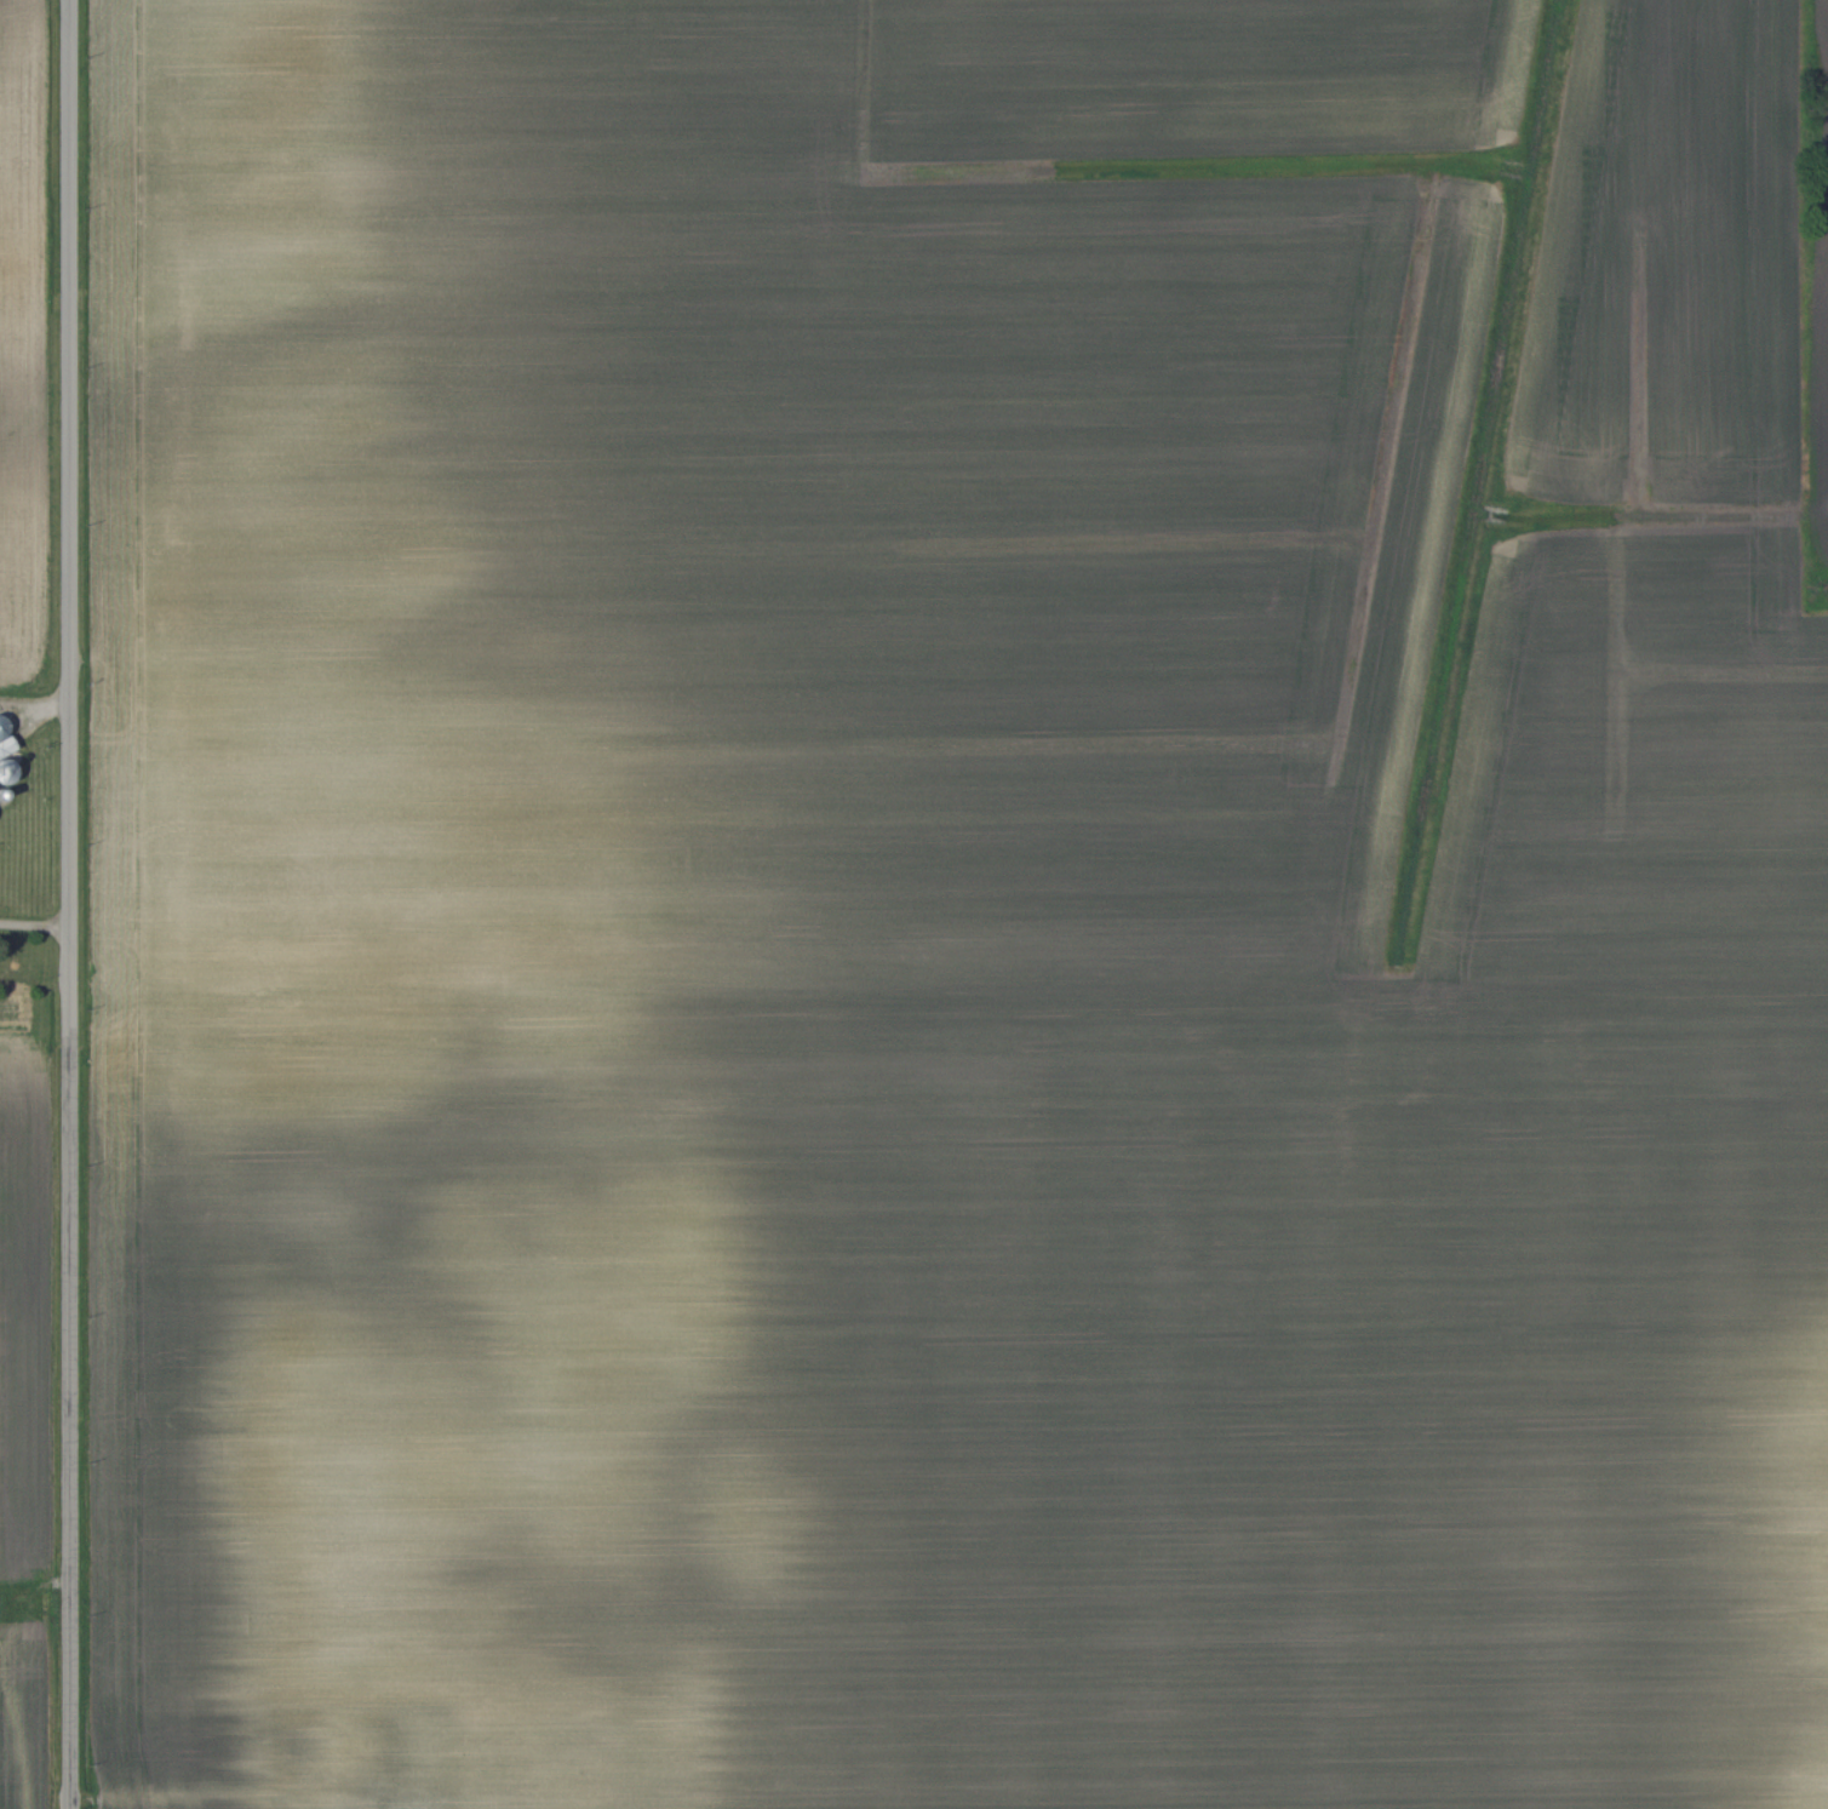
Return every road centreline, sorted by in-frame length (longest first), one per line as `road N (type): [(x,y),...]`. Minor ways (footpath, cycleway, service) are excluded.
road 1 (tertiary): [(62,1808),(66,0)]

